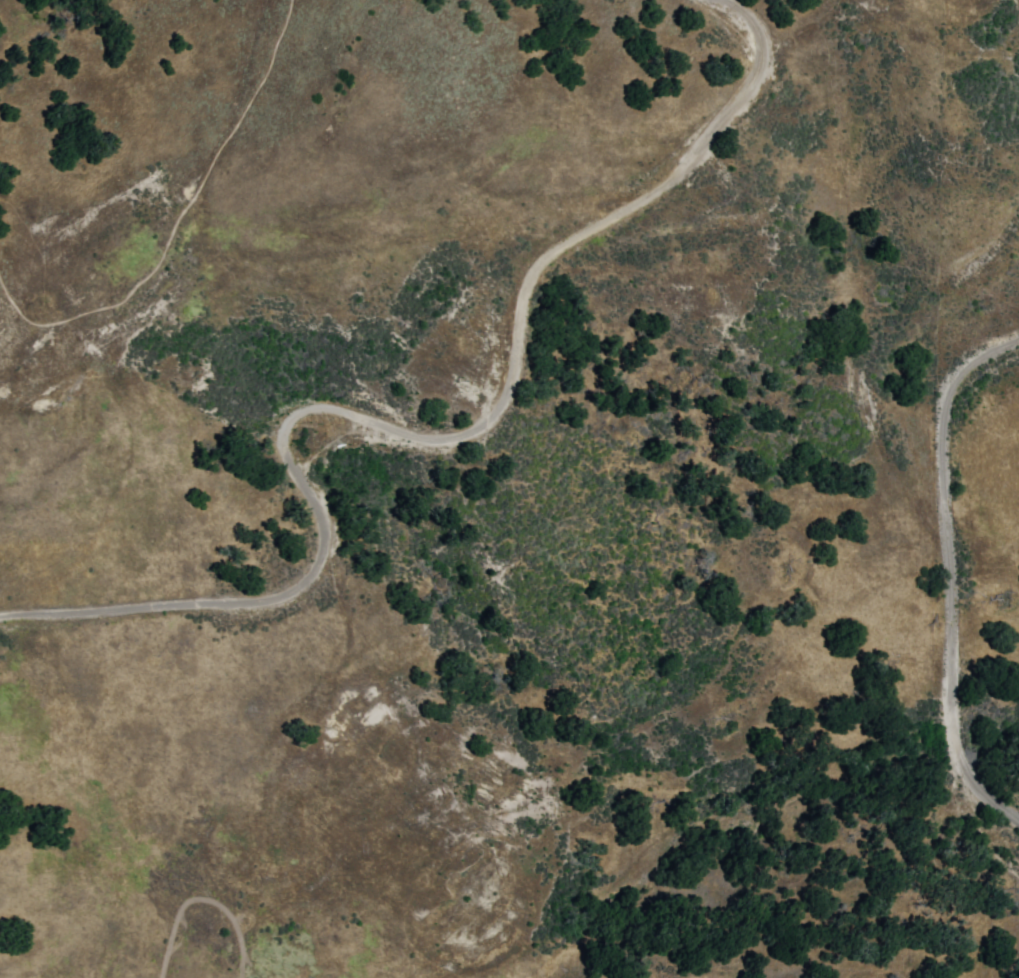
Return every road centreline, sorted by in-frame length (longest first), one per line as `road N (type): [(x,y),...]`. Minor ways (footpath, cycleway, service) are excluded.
road 1 (residential): [(1018,338),(958,373),(940,428),(952,746),(957,771),(1018,825)]

